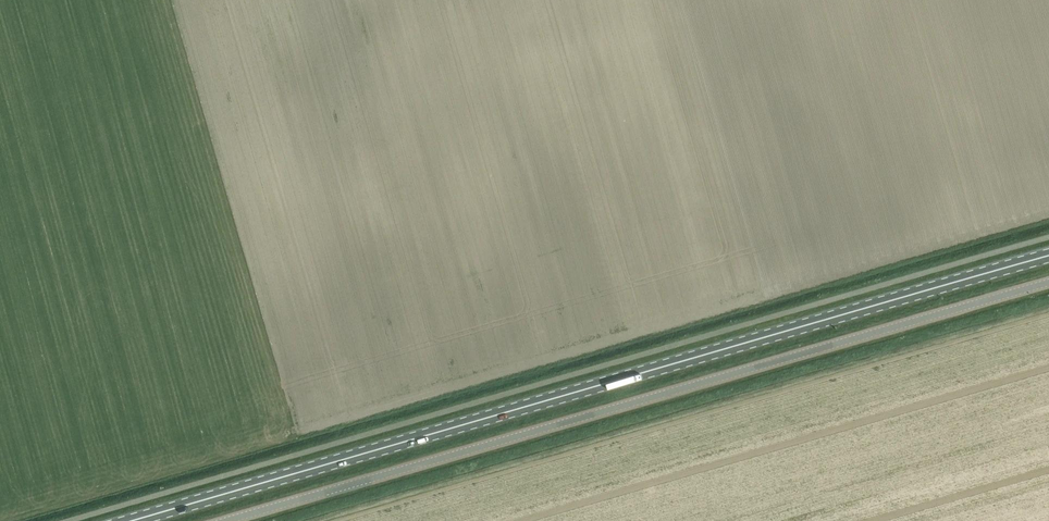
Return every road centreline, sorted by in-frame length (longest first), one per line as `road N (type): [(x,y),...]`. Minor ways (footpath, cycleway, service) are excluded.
road 1 (primary): [(1048,256),(131,520)]
road 2 (unclassified): [(227,520),(1048,282)]

